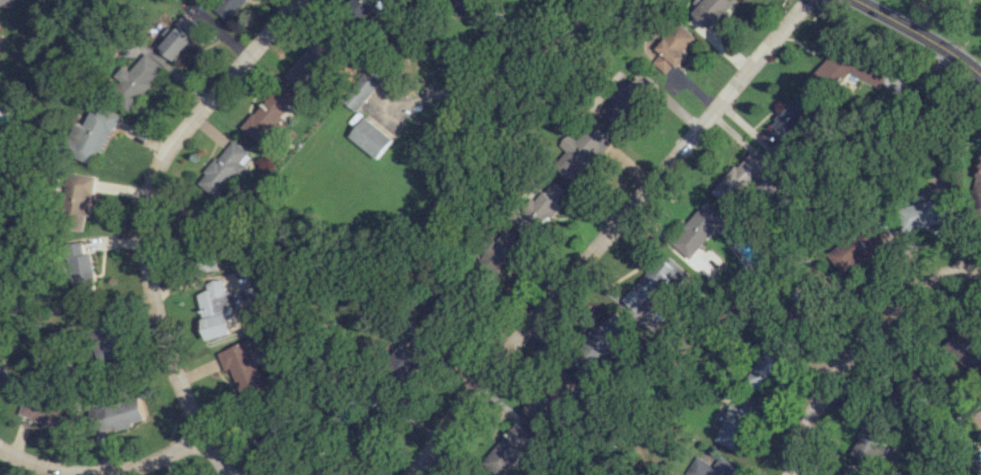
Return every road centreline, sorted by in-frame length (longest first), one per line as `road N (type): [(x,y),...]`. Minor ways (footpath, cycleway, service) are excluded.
road 1 (residential): [(807,0),(412,474)]
road 2 (residential): [(231,474),(176,384),(155,320),(143,252),(148,191),(166,150),(293,0)]
road 3 (residential): [(980,269),(917,280),(878,316),(816,397),(787,474)]
road 4 (residential): [(0,447),(78,473),(157,459),(203,437)]
road 5 (secondary): [(980,75),(854,0)]

